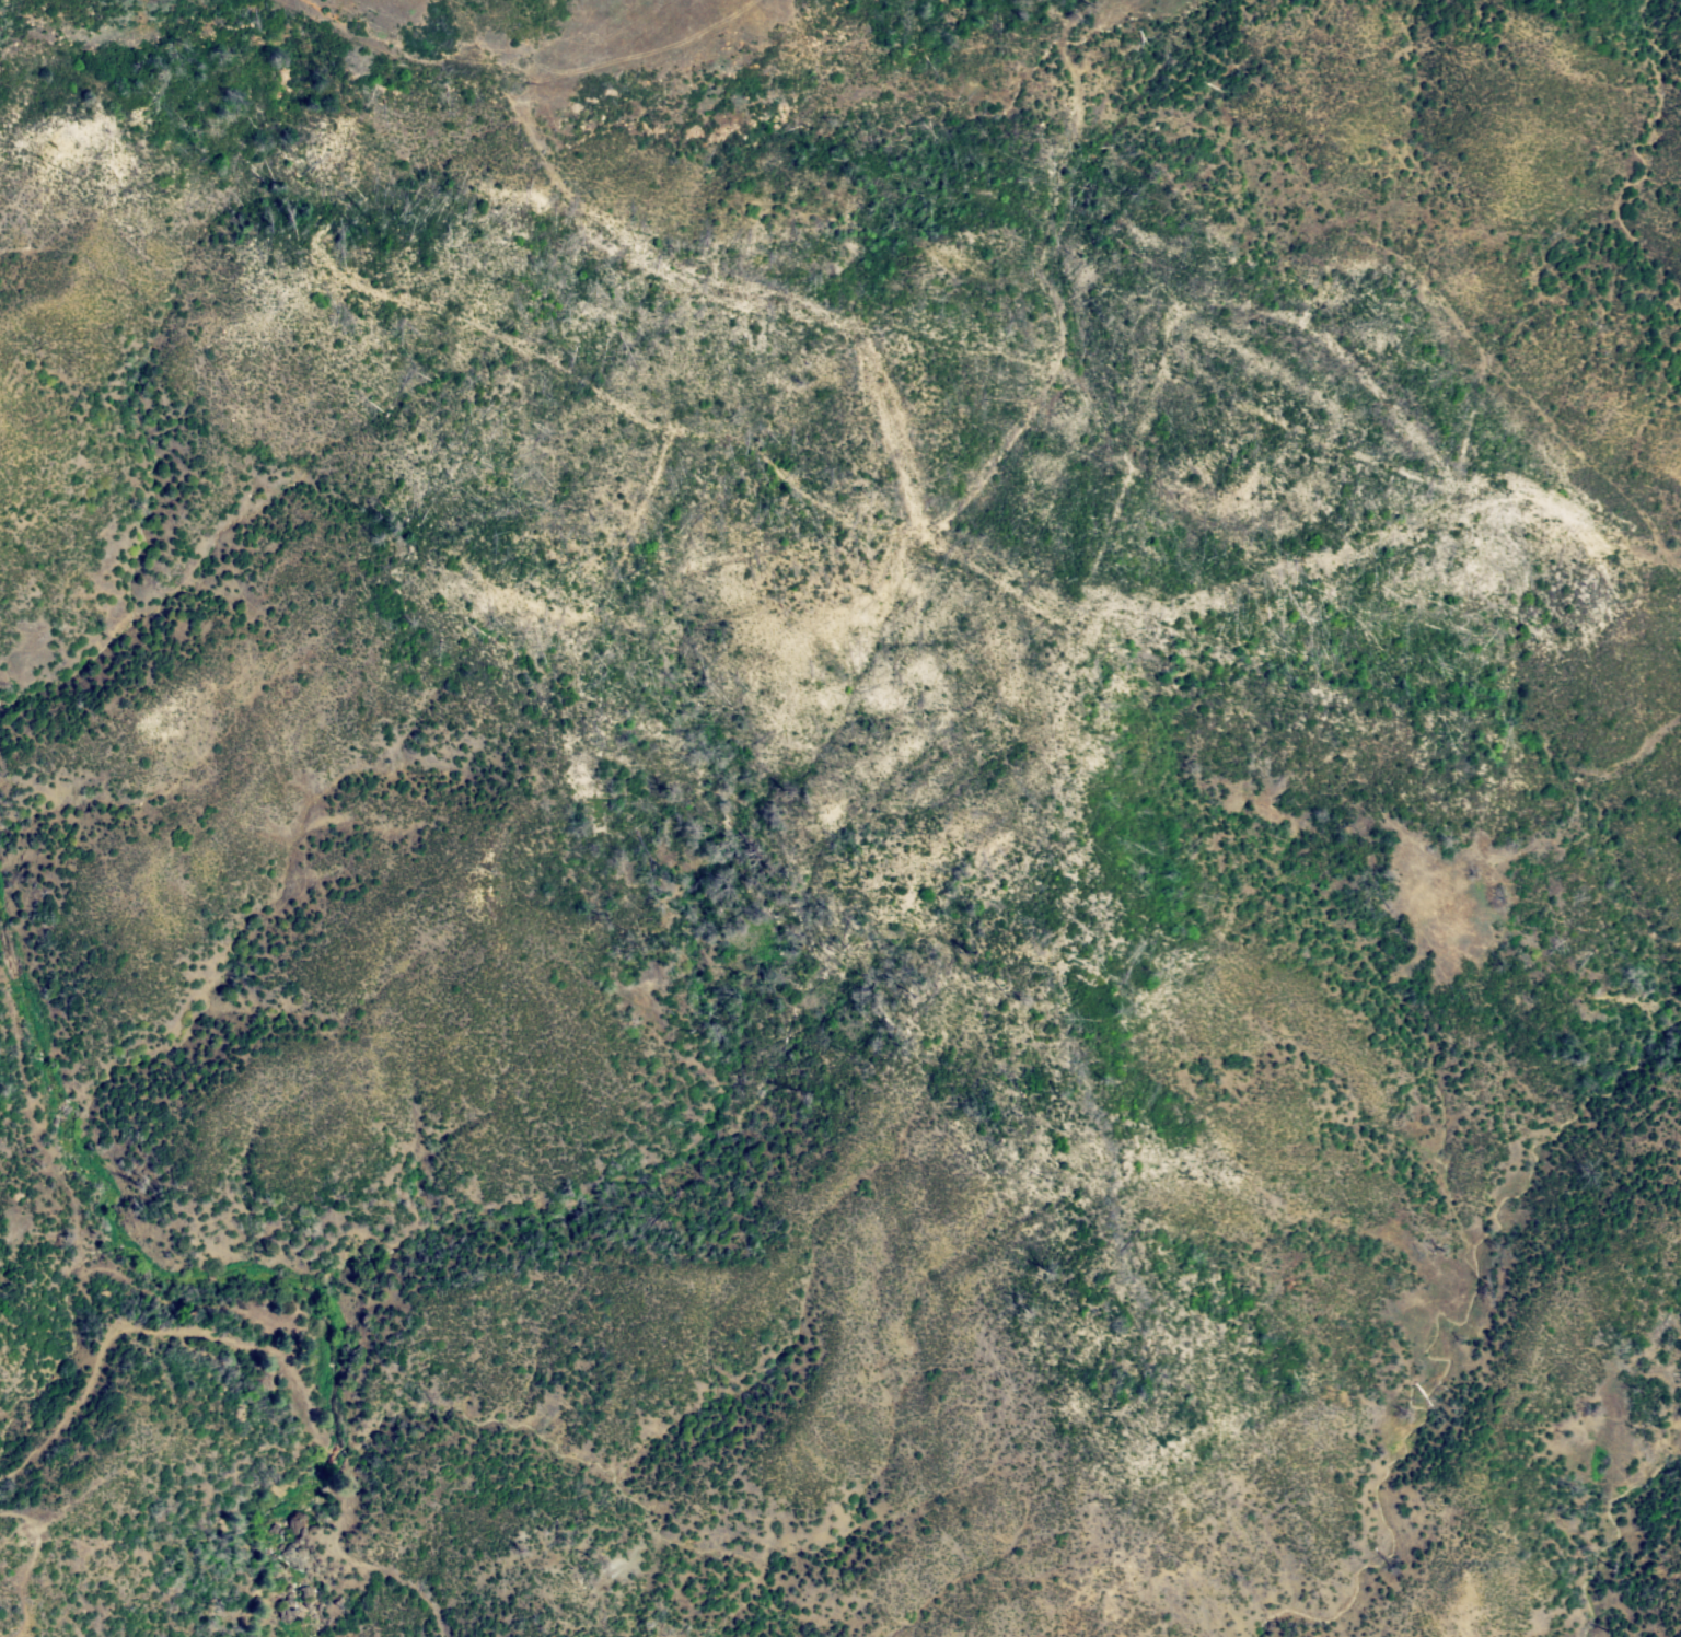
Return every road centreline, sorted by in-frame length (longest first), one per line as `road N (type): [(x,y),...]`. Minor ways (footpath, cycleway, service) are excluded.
road 1 (track): [(1118,0),(1073,57),(1078,166),(1050,219),(1064,323),(1057,378),(953,511),(961,550),(1091,609),(1149,594),(1215,605),(1270,576),(1427,529),(1498,484),(1566,509),(1615,550),(1680,559)]

